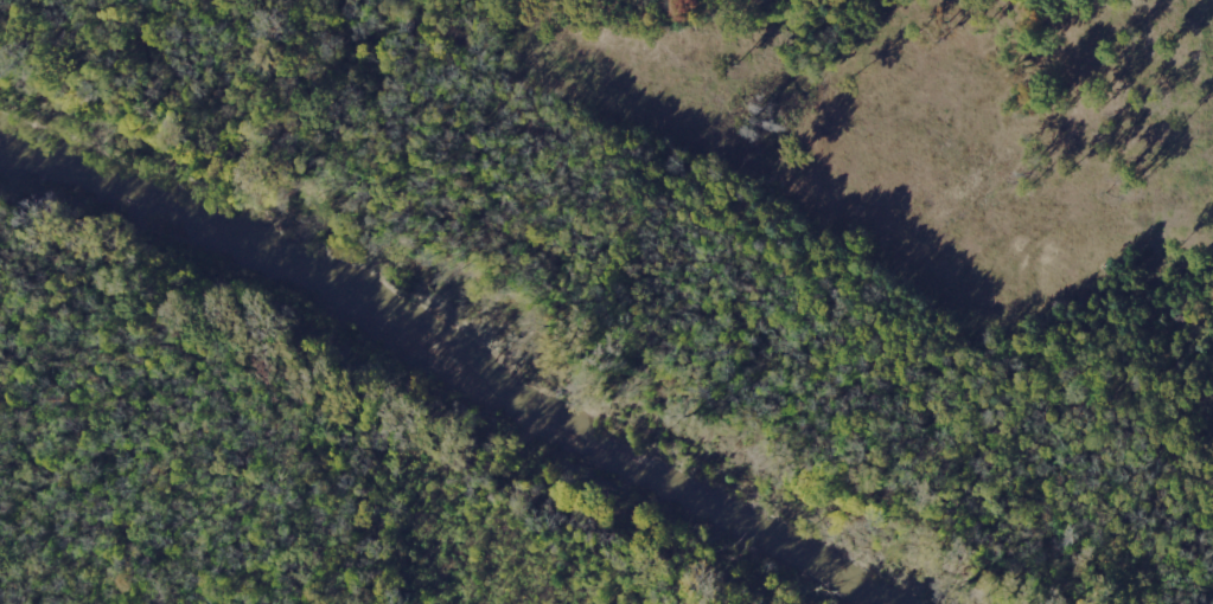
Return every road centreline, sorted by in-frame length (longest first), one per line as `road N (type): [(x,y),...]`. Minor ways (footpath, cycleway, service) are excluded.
road 1 (residential): [(572,0),(550,45),(553,102),(625,203),(655,264)]

